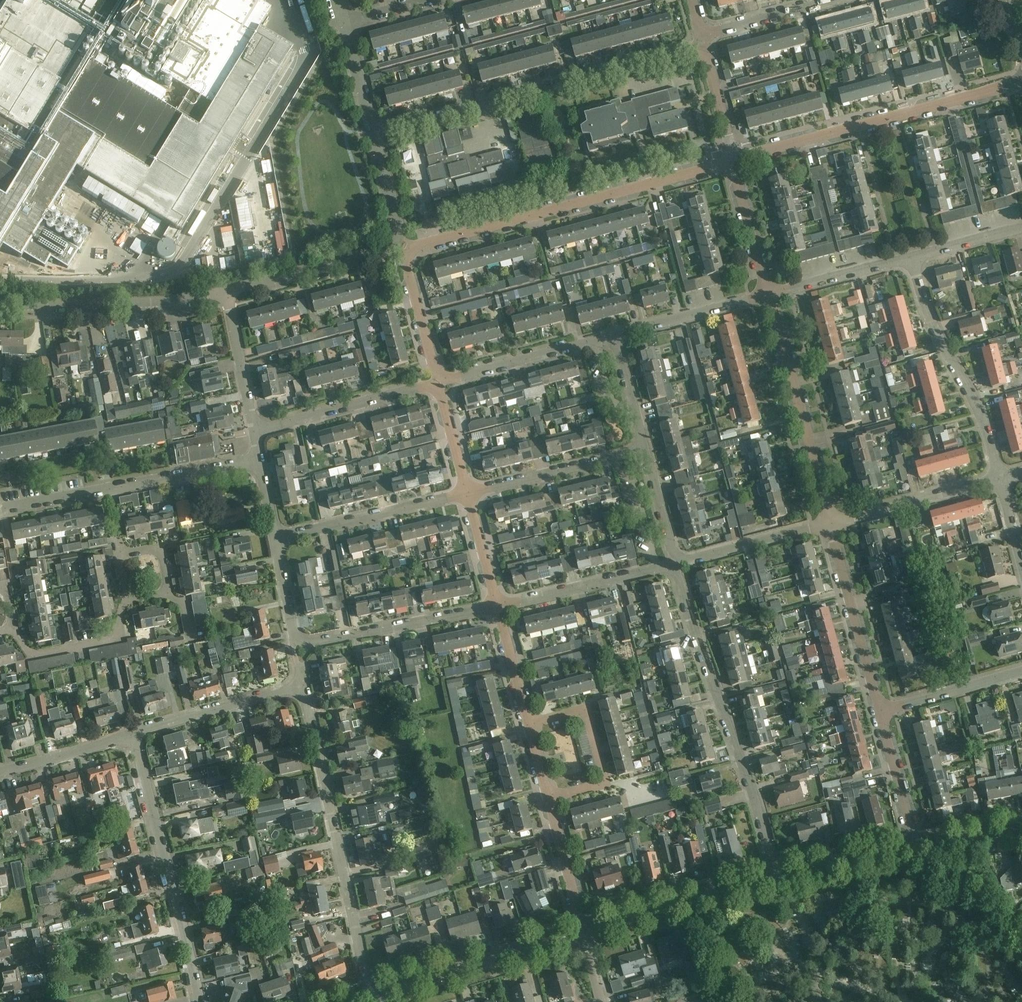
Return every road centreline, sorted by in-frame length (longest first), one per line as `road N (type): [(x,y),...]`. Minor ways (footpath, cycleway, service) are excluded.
road 1 (residential): [(444,375),(433,364),(409,266),(416,245),(732,156)]
road 2 (residential): [(776,881),(678,577),(657,567)]
road 3 (residential): [(374,134),(699,53)]
road 4 (residential): [(369,997),(304,687)]
road 5 (residential): [(732,156),(1021,80)]
road 6 (residential): [(199,1001),(133,733)]
road 7 (residential): [(1001,477),(988,426),(929,316),(912,257)]
road 8 (residential): [(830,522),(768,294)]
road 9 (residential): [(228,291),(153,302),(0,306)]
road 10 (residential): [(378,995),(586,934)]
road 11 (residential): [(296,644),(500,606)]
road 12 (residential): [(277,540),(469,492)]
road 13 (residential): [(586,934),(776,881)]
road 14 (residential): [(880,711),(830,522)]
road 15 (residential): [(253,424),(434,389)]
road 16 (residential): [(552,798),(599,785),(596,727),(573,705),(529,712)]
road 17 (residential): [(133,733),(304,687)]
road 18 (residential): [(830,522),(1001,477)]
road 19 (residential): [(393,240),(378,252),(228,291)]
road 20 (residential): [(500,606),(657,567)]
road 21 (residential): [(616,334),(768,294)]
road 22 (residential): [(680,555),(691,559),(830,522)]
road 23 (residential): [(107,489),(258,453)]
road 24 (residential): [(13,631),(35,655),(110,640),(127,600)]
road 25 (residential): [(469,492),(616,456)]
road 26 (residential): [(768,294),(912,257)]
road 27 (residential): [(880,711),(1021,671)]
road 28 (residential): [(776,881),(917,850)]
road 29 (residential): [(917,850),(880,711)]
road 30 (residential): [(444,375),(584,342)]
road 31 (residential): [(768,294),(732,156)]
road 32 (residential): [(586,934),(552,798)]
road 33 (residential): [(0,772),(133,733)]
road 34 (residential): [(253,424),(228,291)]
road 35 (residential): [(704,29),(829,2)]
road 36 (residential): [(657,567),(634,480),(616,456)]
road 37 (residential): [(127,600),(161,594),(167,583),(157,550),(120,555)]

